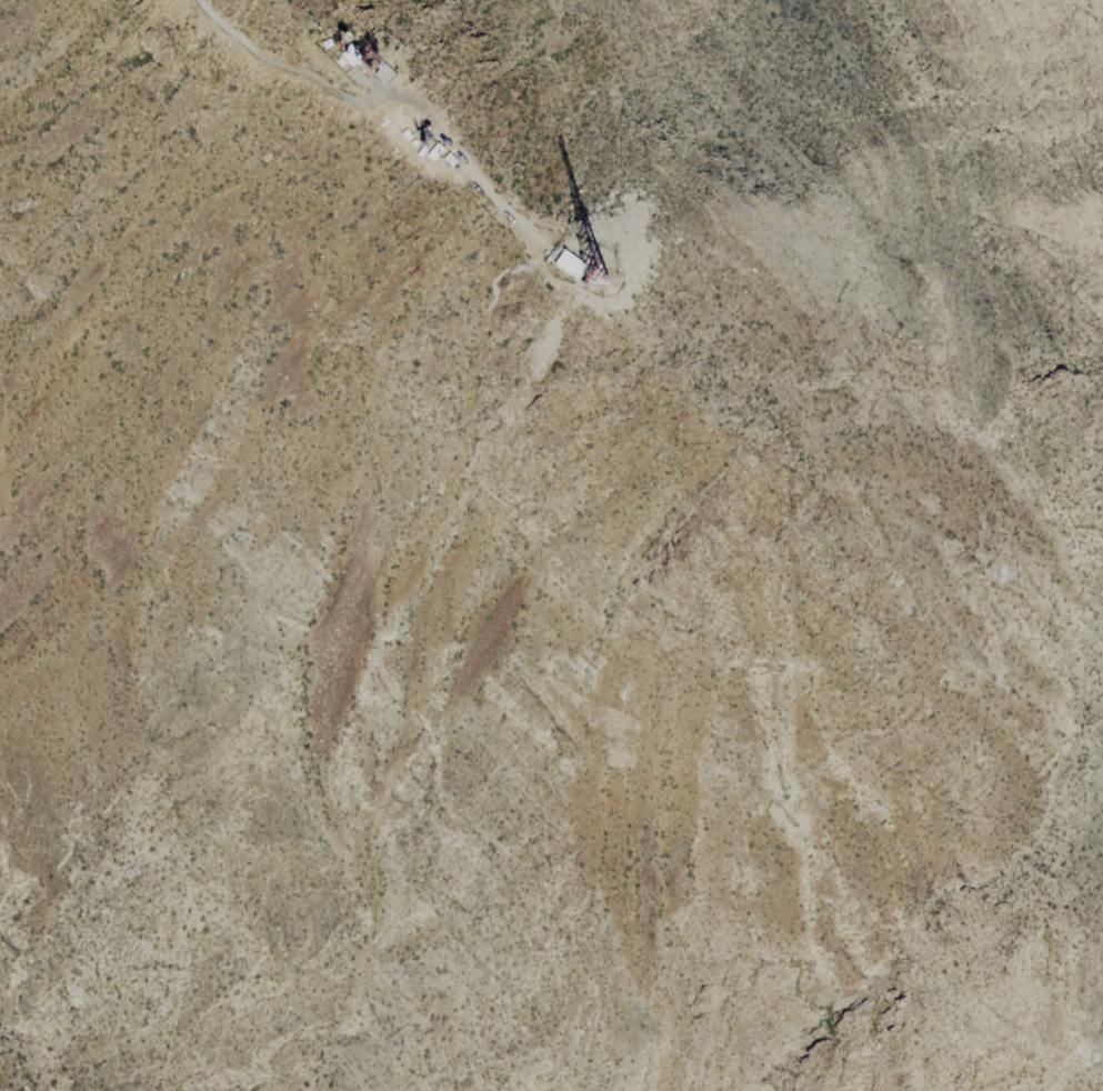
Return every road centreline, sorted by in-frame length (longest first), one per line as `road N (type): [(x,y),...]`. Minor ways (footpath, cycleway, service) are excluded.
road 1 (track): [(560,242),(531,232),(503,206),(421,101),(400,94),(369,103),(343,99),(257,59),(193,0)]

